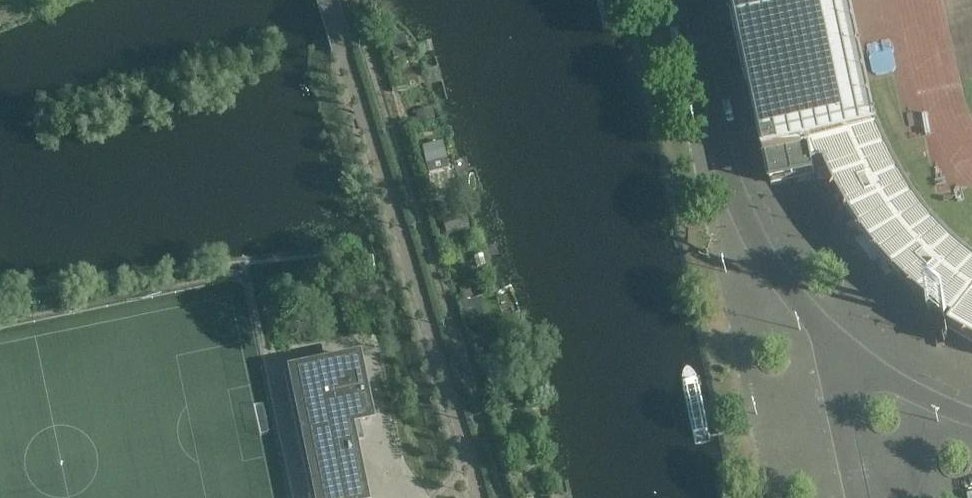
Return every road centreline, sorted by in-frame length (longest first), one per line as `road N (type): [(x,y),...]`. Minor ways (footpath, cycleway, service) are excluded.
road 1 (unclassified): [(689,0),(715,130),(749,228),(797,305),(841,353)]
road 2 (unclassified): [(841,353),(971,419)]
road 3 (unclassified): [(841,353),(841,408),(858,497)]

